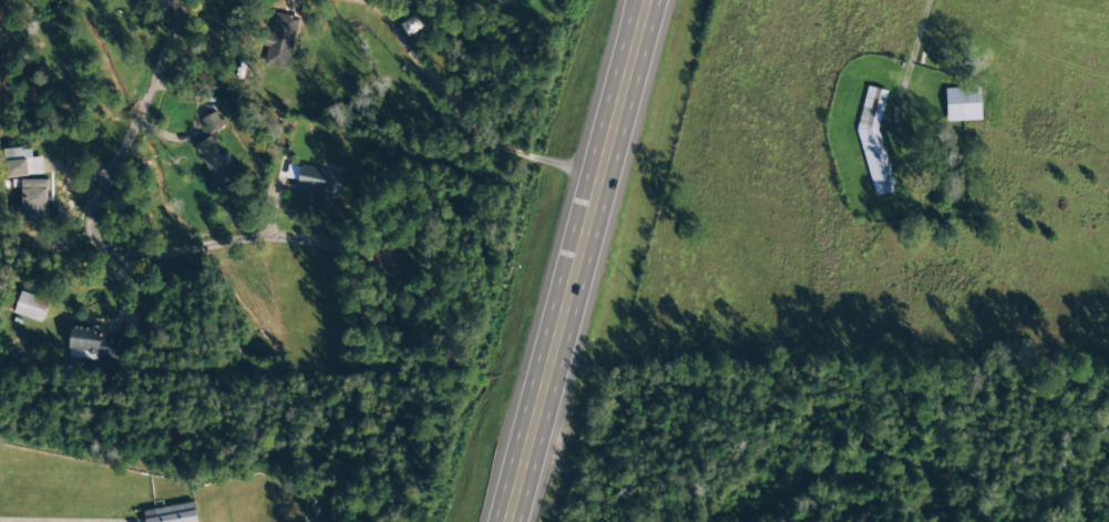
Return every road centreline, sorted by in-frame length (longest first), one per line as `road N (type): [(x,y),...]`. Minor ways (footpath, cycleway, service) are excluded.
road 1 (trunk): [(507,521),(646,0)]
road 2 (residential): [(209,232),(109,262),(65,233),(64,175),(171,0)]

